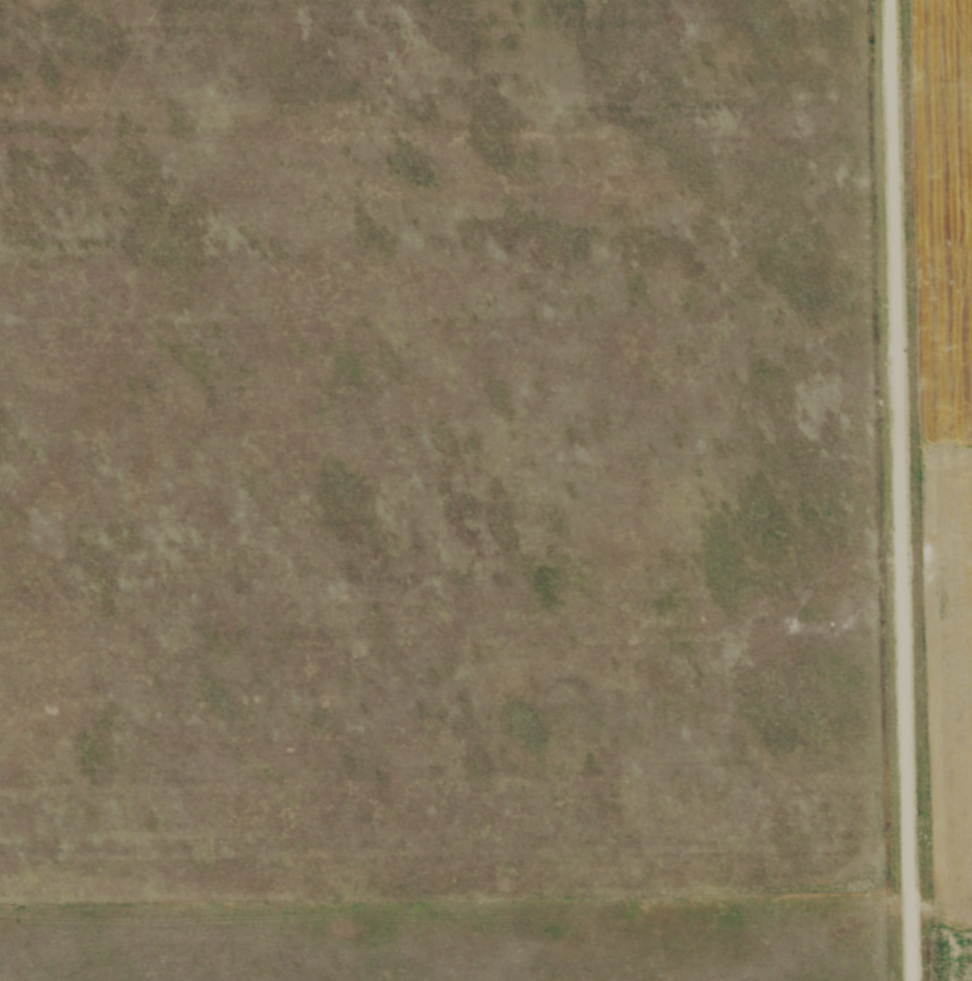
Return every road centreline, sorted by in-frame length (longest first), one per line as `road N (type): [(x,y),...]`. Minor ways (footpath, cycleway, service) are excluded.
road 1 (tertiary): [(891,0),(912,980)]

